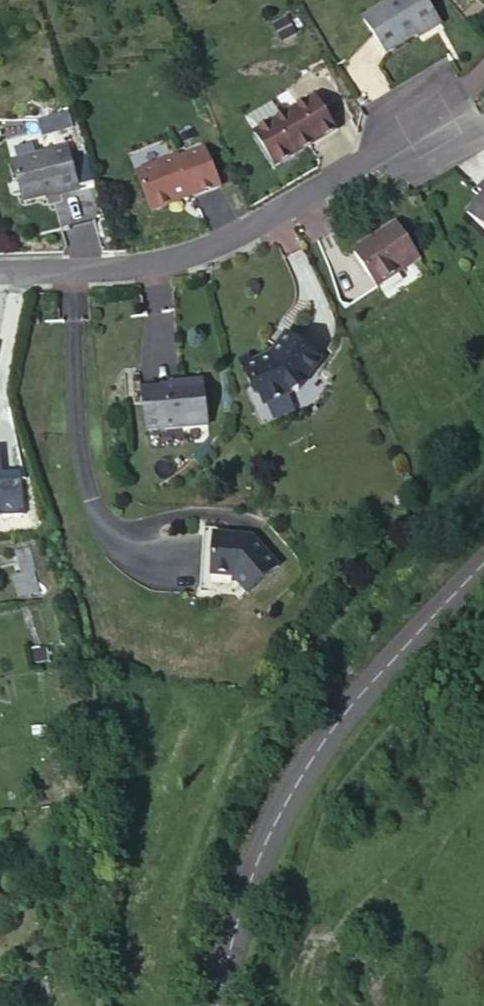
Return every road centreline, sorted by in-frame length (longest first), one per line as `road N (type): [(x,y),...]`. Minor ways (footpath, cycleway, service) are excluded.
road 1 (residential): [(0,283),(142,271),(228,242),(382,151),(483,62)]
road 2 (tertiary): [(218,1005),(237,918),(310,760),(483,559)]

